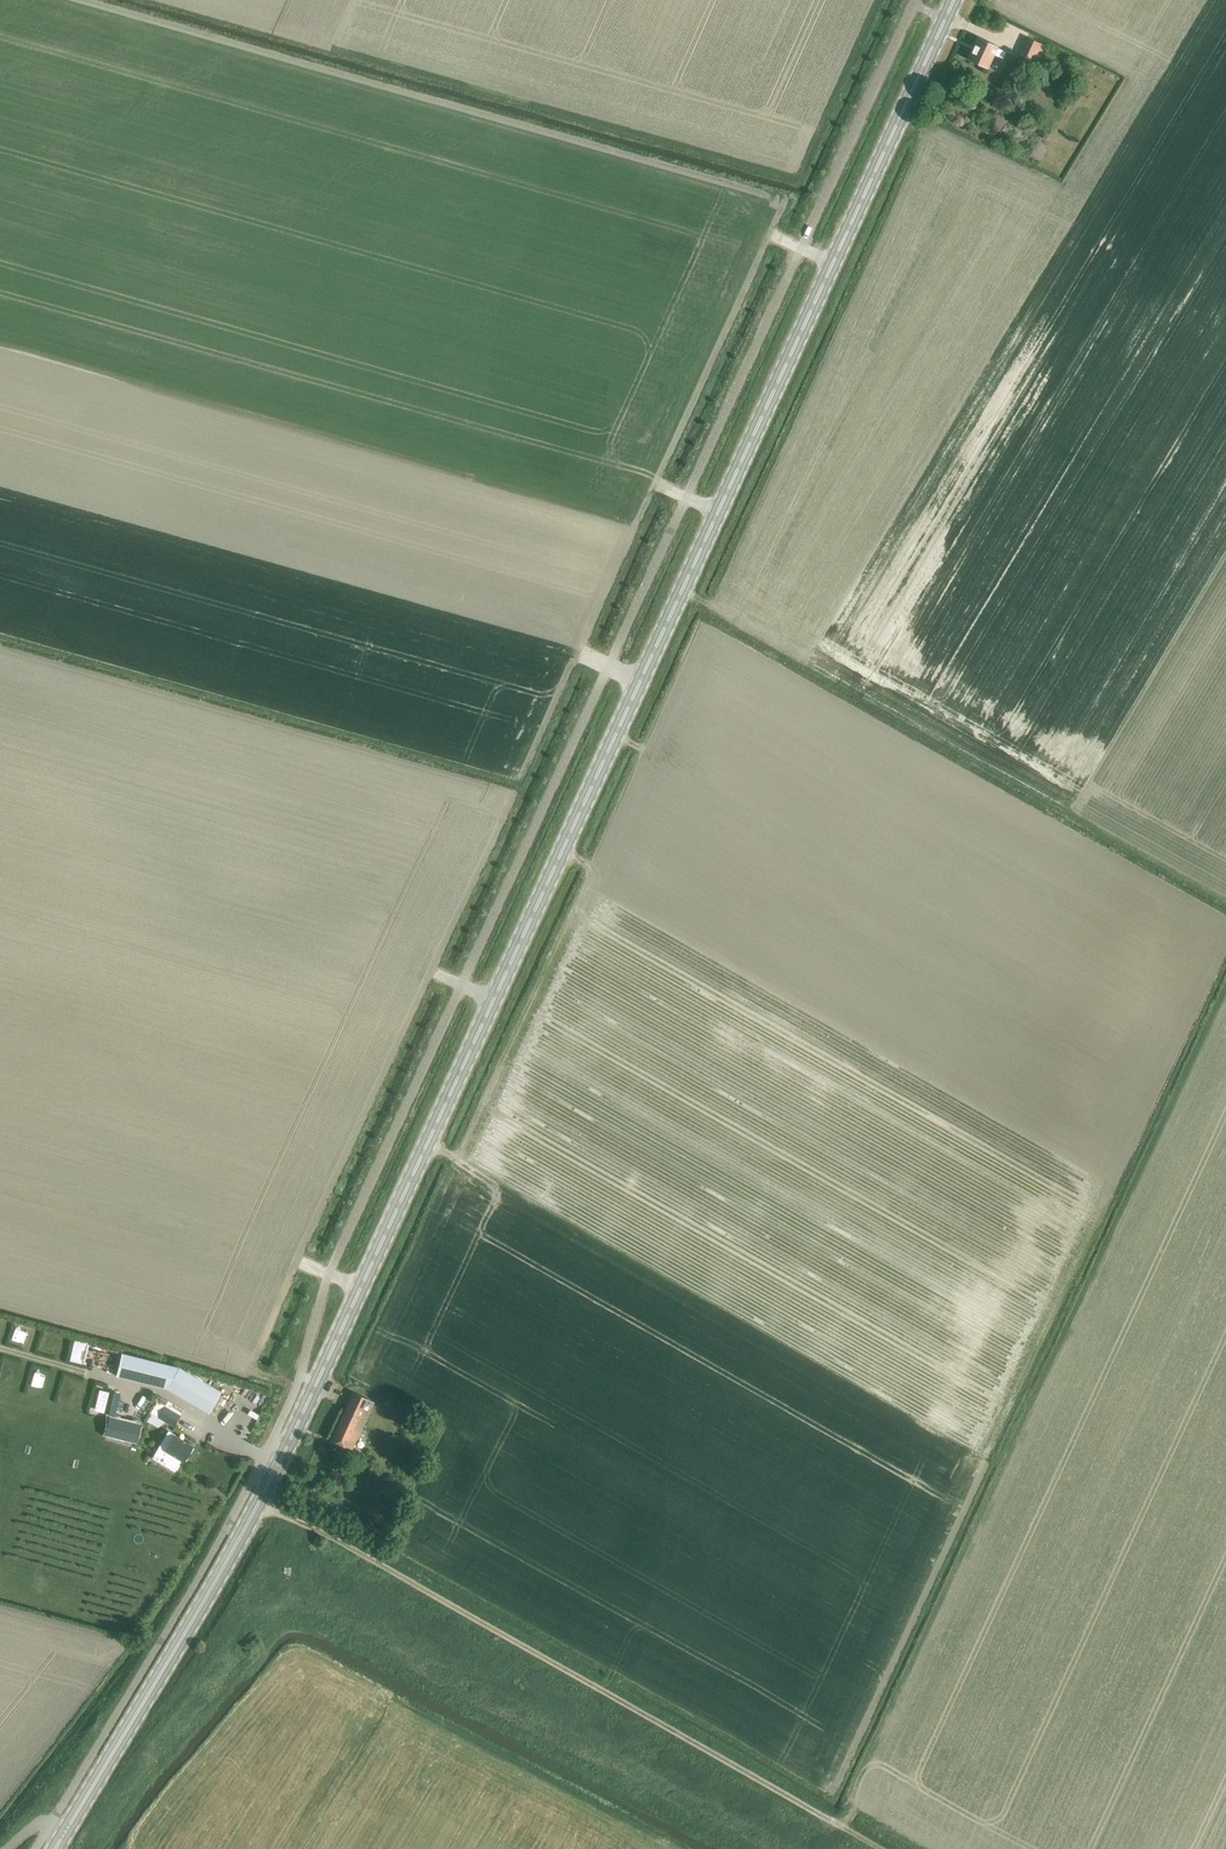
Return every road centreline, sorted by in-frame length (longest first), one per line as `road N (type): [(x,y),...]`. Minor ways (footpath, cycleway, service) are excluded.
road 1 (secondary): [(55,1848),(259,1501),(953,0)]
road 2 (track): [(885,1848),(259,1501)]

